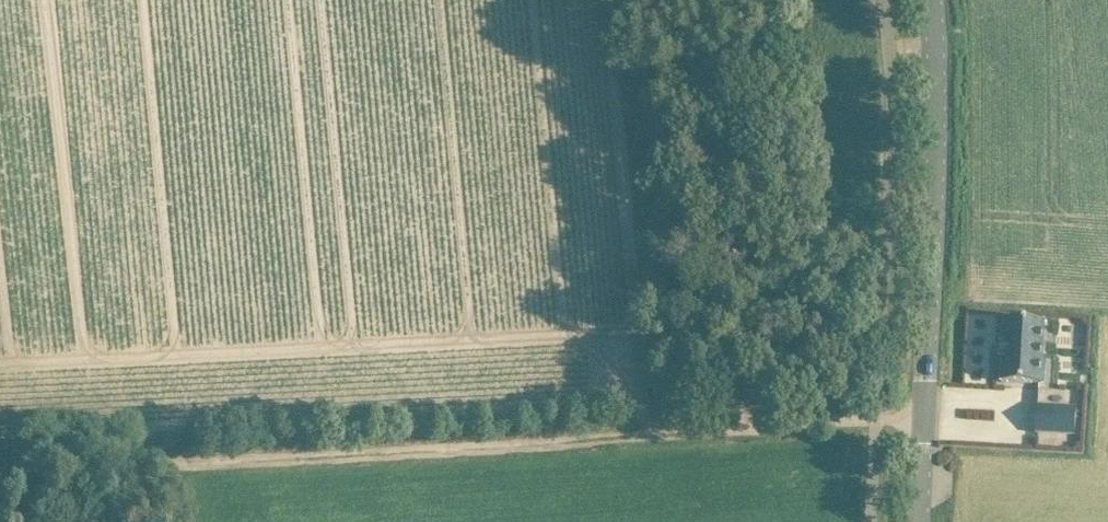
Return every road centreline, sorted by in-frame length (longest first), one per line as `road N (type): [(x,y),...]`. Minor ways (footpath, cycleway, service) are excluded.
road 1 (unclassified): [(918,521),(938,0)]
road 2 (track): [(0,479),(163,473)]

